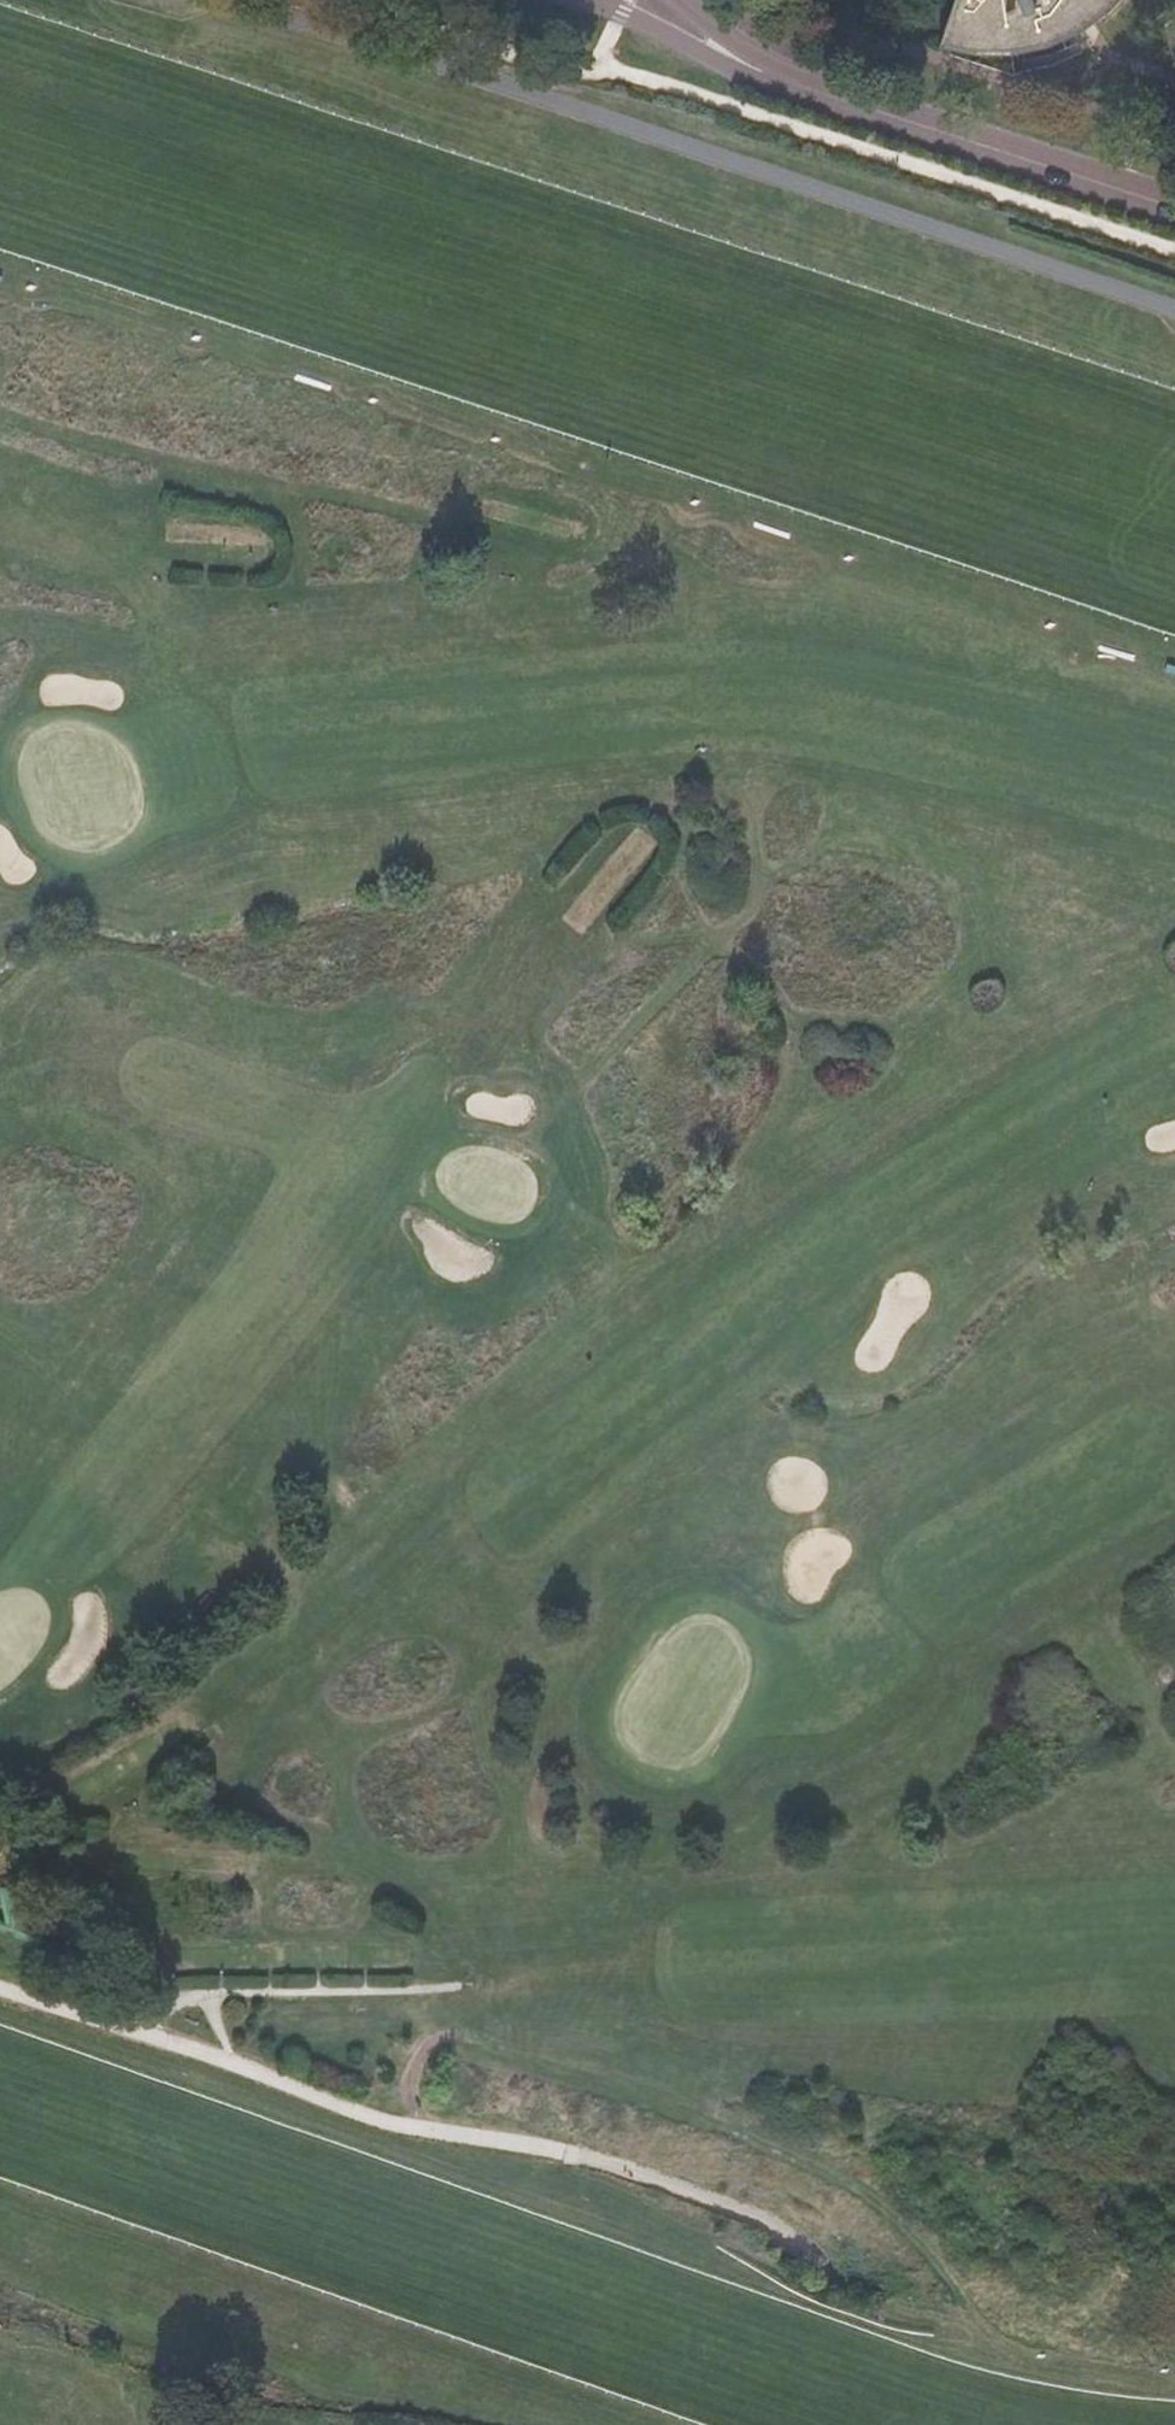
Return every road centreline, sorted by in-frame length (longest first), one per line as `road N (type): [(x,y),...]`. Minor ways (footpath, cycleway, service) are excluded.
road 1 (tertiary): [(1174,220),(831,112)]
road 2 (tertiary): [(613,0),(622,12),(831,112)]
road 3 (tertiary): [(831,112),(685,0)]

